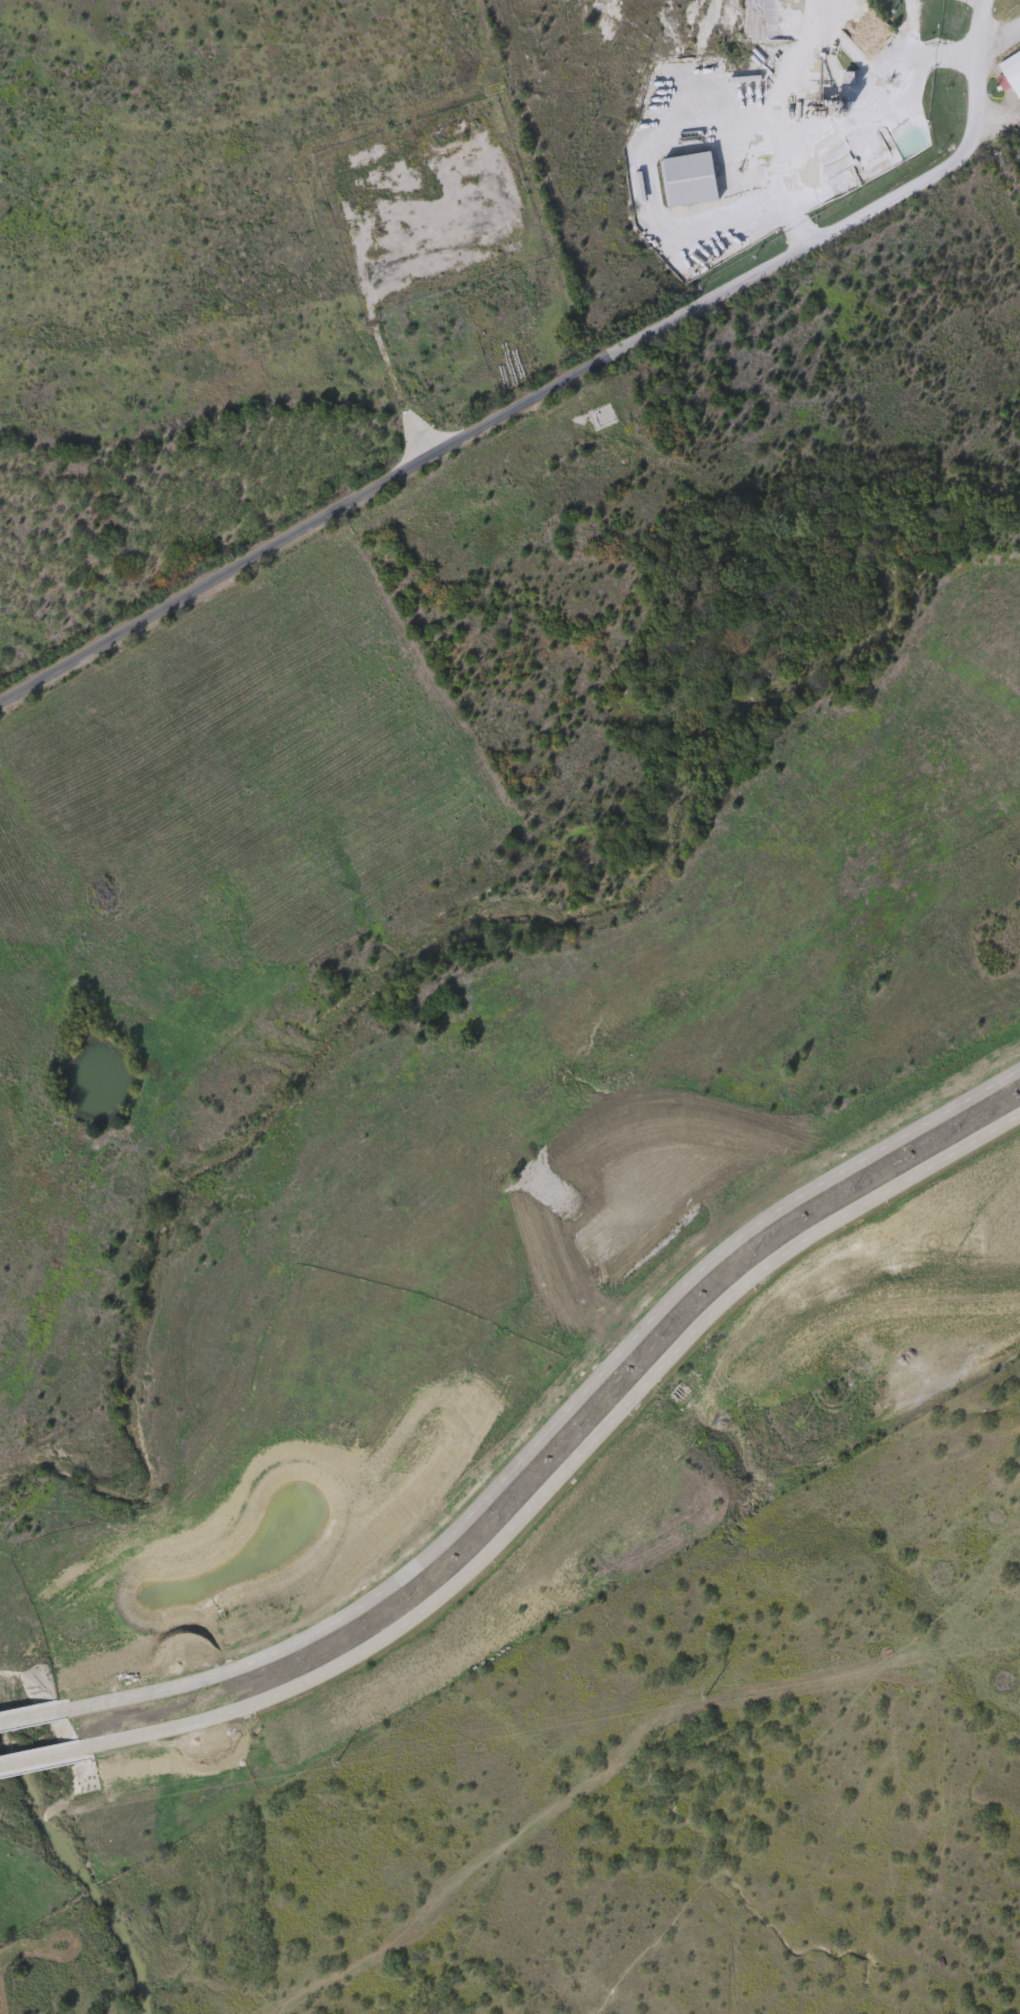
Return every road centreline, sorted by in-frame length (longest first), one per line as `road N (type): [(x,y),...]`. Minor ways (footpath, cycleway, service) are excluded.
road 1 (tertiary): [(993,0),(975,149),(955,174),(0,715)]
road 2 (tertiary): [(1019,1068),(770,1214),(711,1259),(464,1518),(350,1613),(233,1667),(70,1708)]
road 3 (tertiary): [(79,1746),(246,1704),(371,1646),(491,1546),(737,1288),(792,1246),(1019,1113)]

